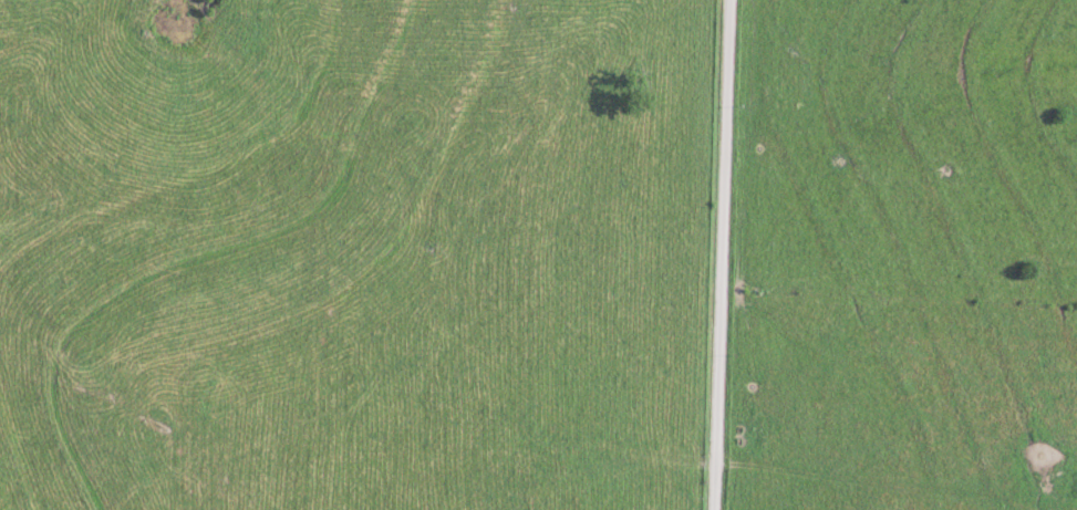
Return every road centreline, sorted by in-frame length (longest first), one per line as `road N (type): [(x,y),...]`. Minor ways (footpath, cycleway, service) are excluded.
road 1 (residential): [(710,509),(729,0)]

